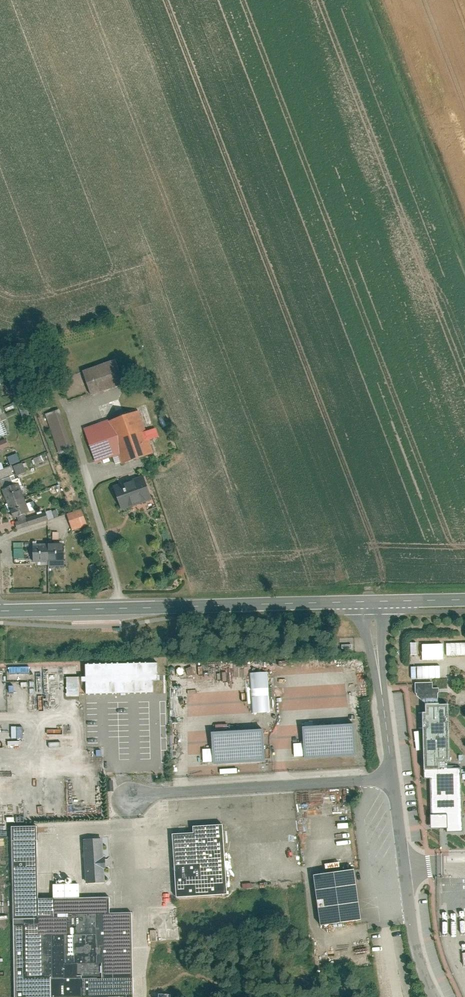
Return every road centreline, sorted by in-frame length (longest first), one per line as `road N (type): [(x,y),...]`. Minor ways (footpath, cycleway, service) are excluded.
road 1 (secondary): [(362,601),(0,610)]
road 2 (residential): [(127,793),(394,778)]
road 3 (residential): [(435,996),(416,944),(394,778)]

